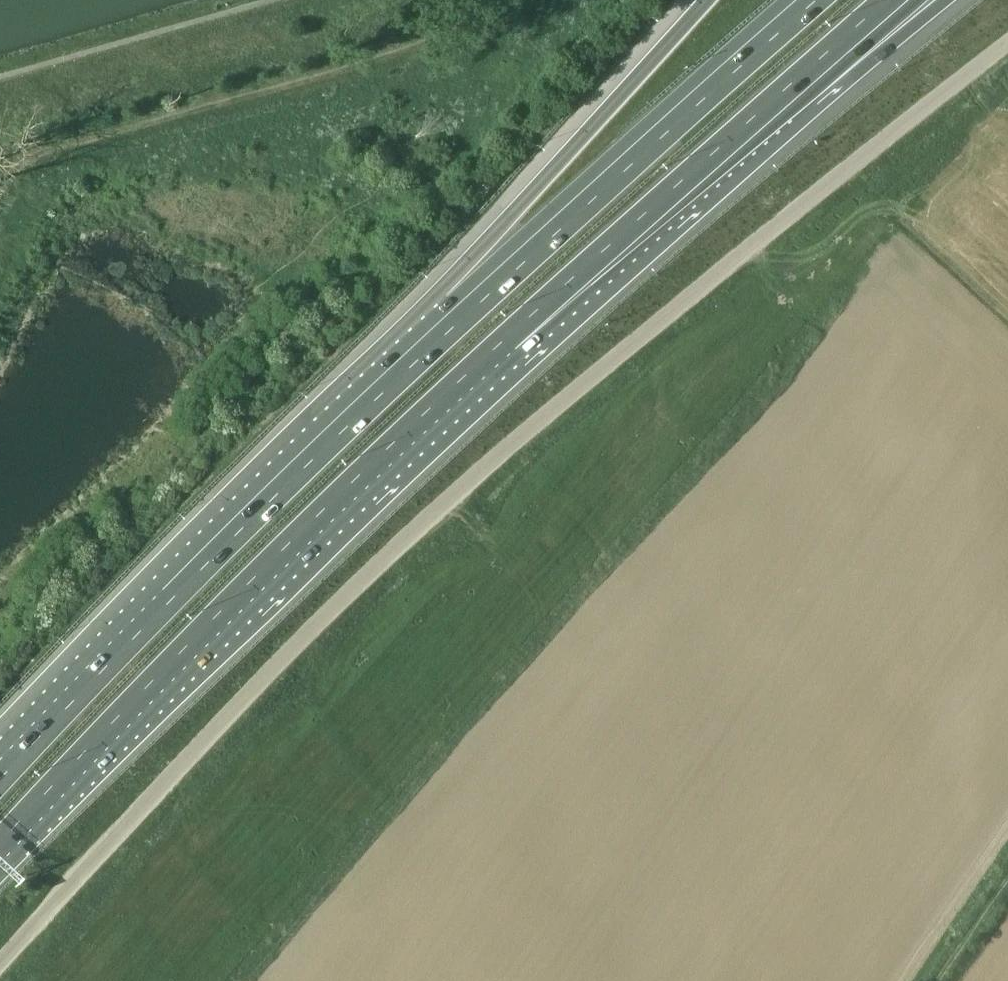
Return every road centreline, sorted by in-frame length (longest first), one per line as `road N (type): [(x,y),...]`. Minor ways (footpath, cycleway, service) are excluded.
road 1 (unclassified): [(238,980),(1007,79)]
road 2 (motorway): [(0,855),(305,538),(805,84)]
road 3 (motorway): [(460,314),(134,629),(0,772)]
road 4 (motorway): [(808,0),(460,314)]
road 5 (motorway): [(709,0),(519,208),(460,314)]
road 6 (motorway): [(805,84),(947,0)]
road 7 (track): [(1007,873),(933,980)]
road 8 (motorway): [(805,84),(899,0)]

